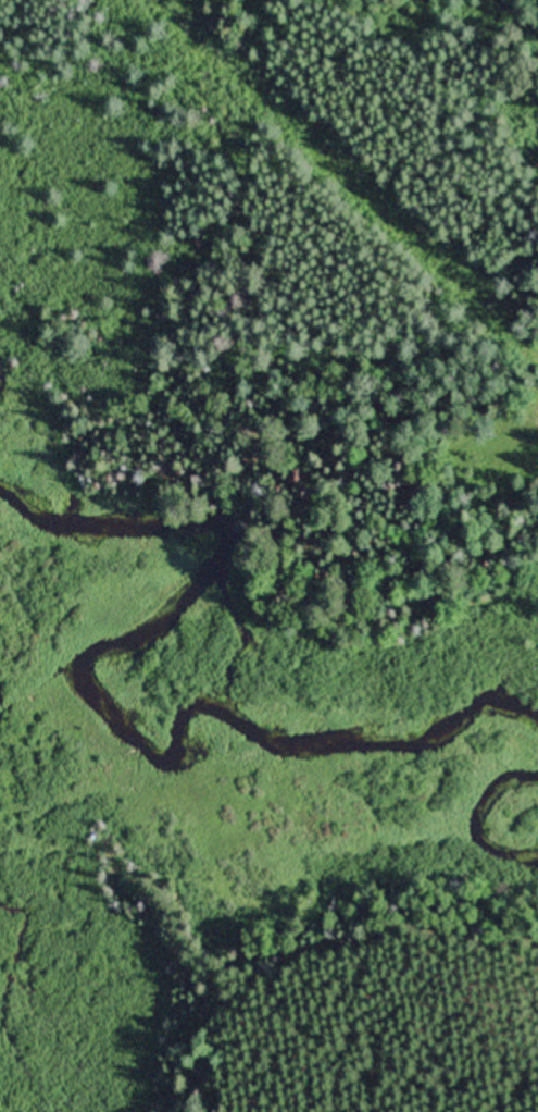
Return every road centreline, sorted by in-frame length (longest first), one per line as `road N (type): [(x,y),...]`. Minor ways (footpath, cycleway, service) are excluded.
road 1 (residential): [(537,930),(511,924),(472,929),(399,912),(238,954)]

